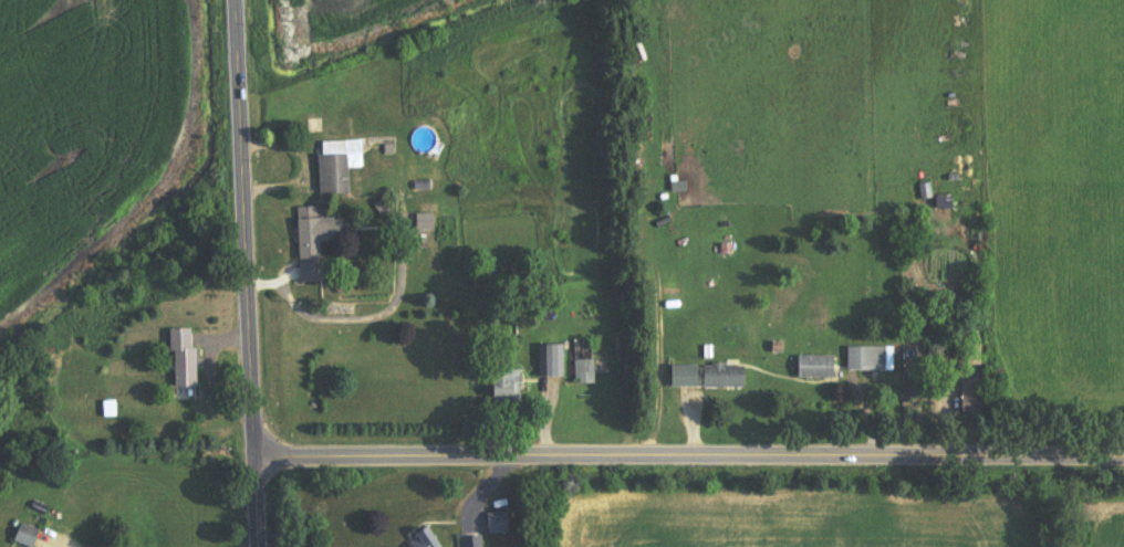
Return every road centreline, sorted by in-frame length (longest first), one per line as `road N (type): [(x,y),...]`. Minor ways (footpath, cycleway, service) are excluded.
road 1 (tertiary): [(258,457),(1123,461)]
road 2 (tertiary): [(239,0),(262,546)]

